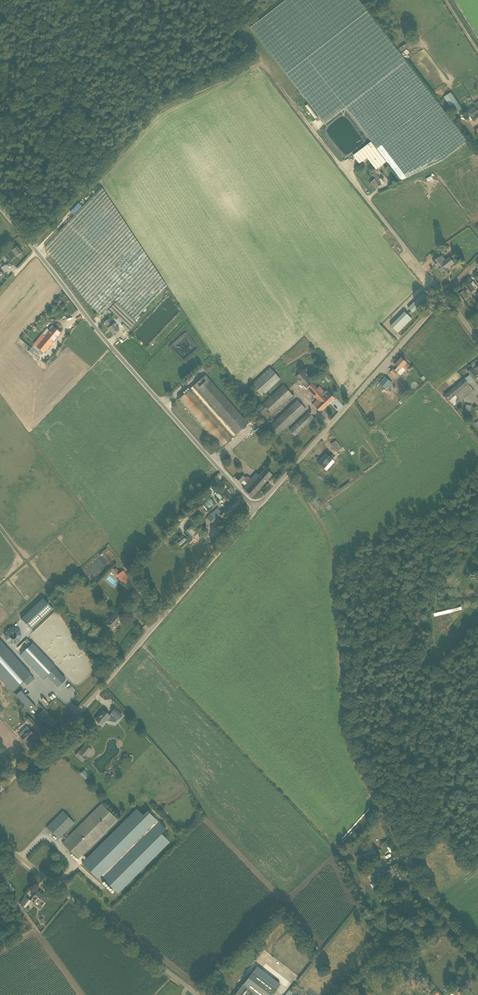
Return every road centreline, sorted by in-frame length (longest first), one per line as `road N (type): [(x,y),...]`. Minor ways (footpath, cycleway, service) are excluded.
road 1 (unclassified): [(255,511),(0,207)]
road 2 (unclassified): [(0,787),(80,711),(255,511)]
road 3 (unclassified): [(255,511),(444,296)]
road 4 (unclassified): [(199,994),(0,839)]
road 5 (unclassified): [(444,296),(340,165)]
road 6 (track): [(157,107),(57,0)]
road 7 (track): [(257,62),(340,165)]
road 8 (unclassified): [(477,958),(437,911),(408,853)]

